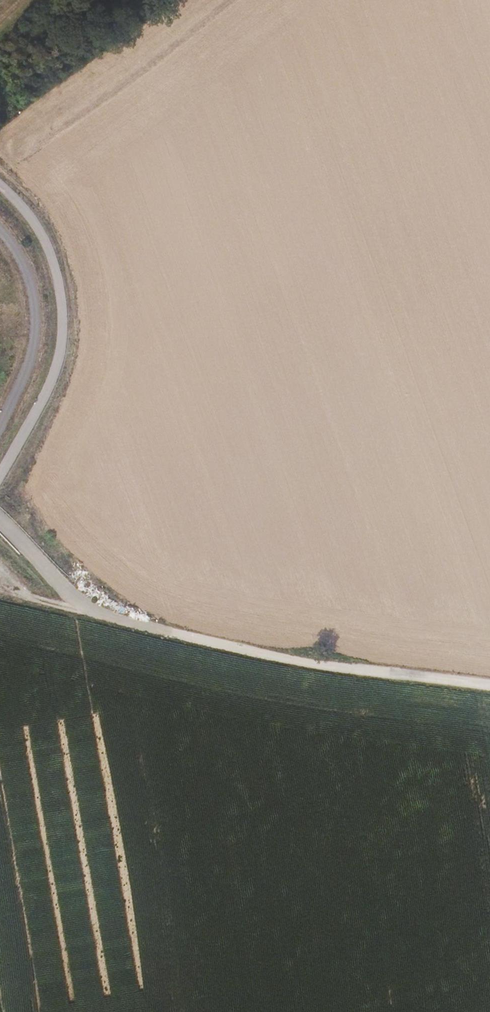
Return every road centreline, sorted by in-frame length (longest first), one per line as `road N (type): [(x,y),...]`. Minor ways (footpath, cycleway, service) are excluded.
road 1 (track): [(136,625),(331,667),(489,686)]

